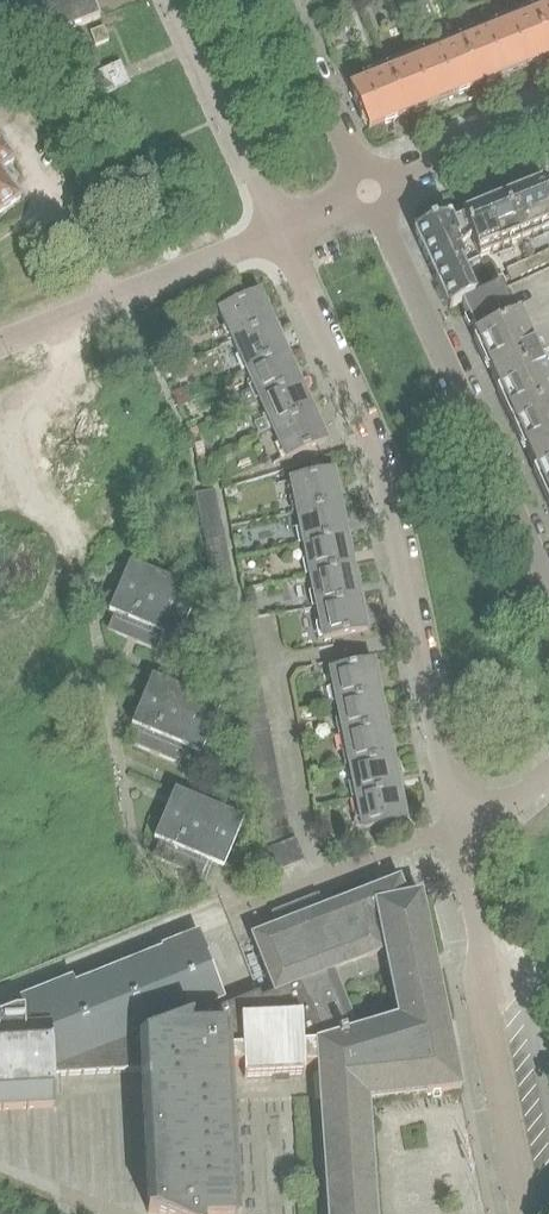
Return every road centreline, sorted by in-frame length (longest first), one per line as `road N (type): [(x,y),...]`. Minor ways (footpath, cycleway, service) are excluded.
road 1 (residential): [(279,232),(386,478),(458,830)]
road 2 (residential): [(548,587),(370,193)]
road 3 (residential): [(530,1213),(458,830)]
road 4 (residential): [(0,348),(279,232)]
road 5 (residential): [(173,0),(279,232)]
road 6 (residential): [(225,906),(458,830)]
road 7 (residential): [(370,193),(283,0)]
road 8 (residential): [(370,193),(548,120)]

